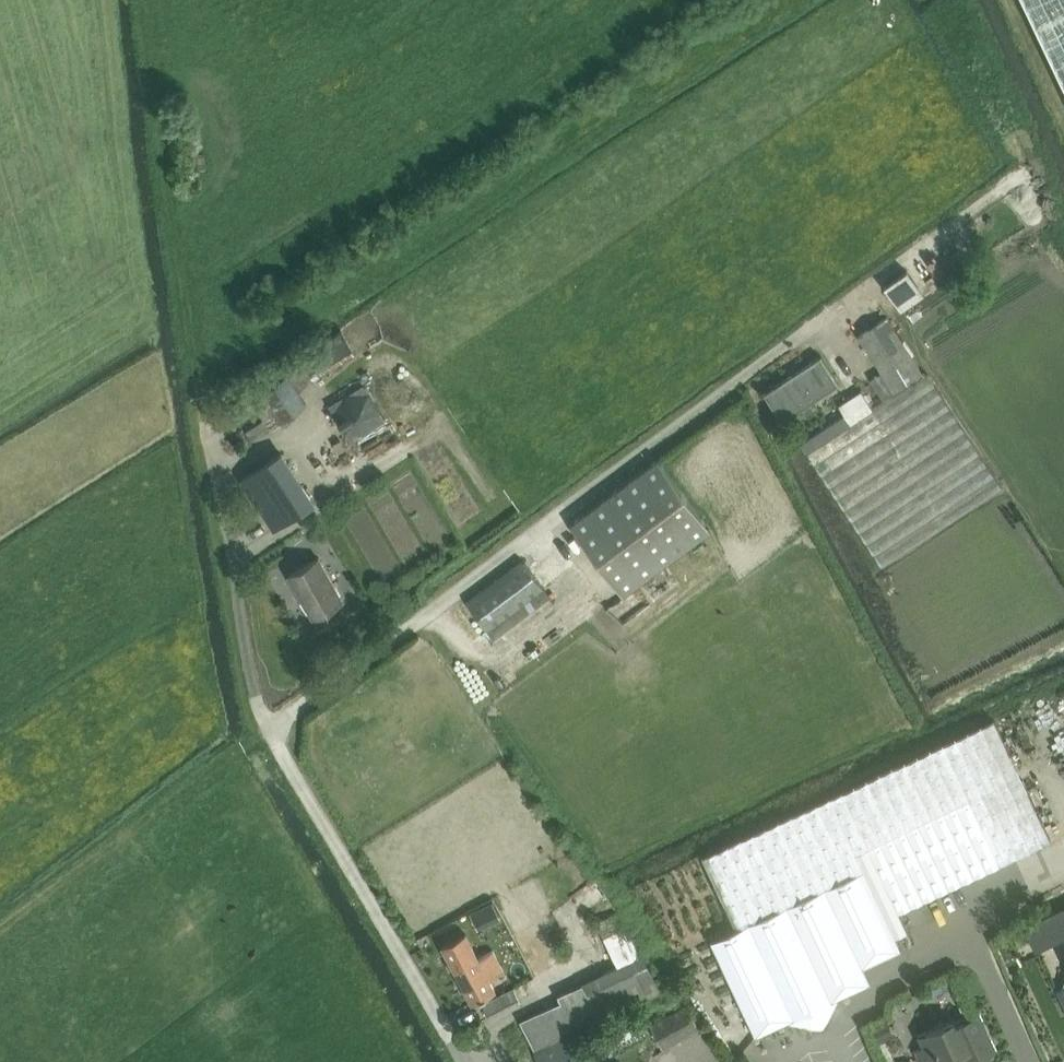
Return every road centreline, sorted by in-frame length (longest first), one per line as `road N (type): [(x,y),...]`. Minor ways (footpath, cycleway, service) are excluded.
road 1 (unclassified): [(462,1061),(267,734)]

